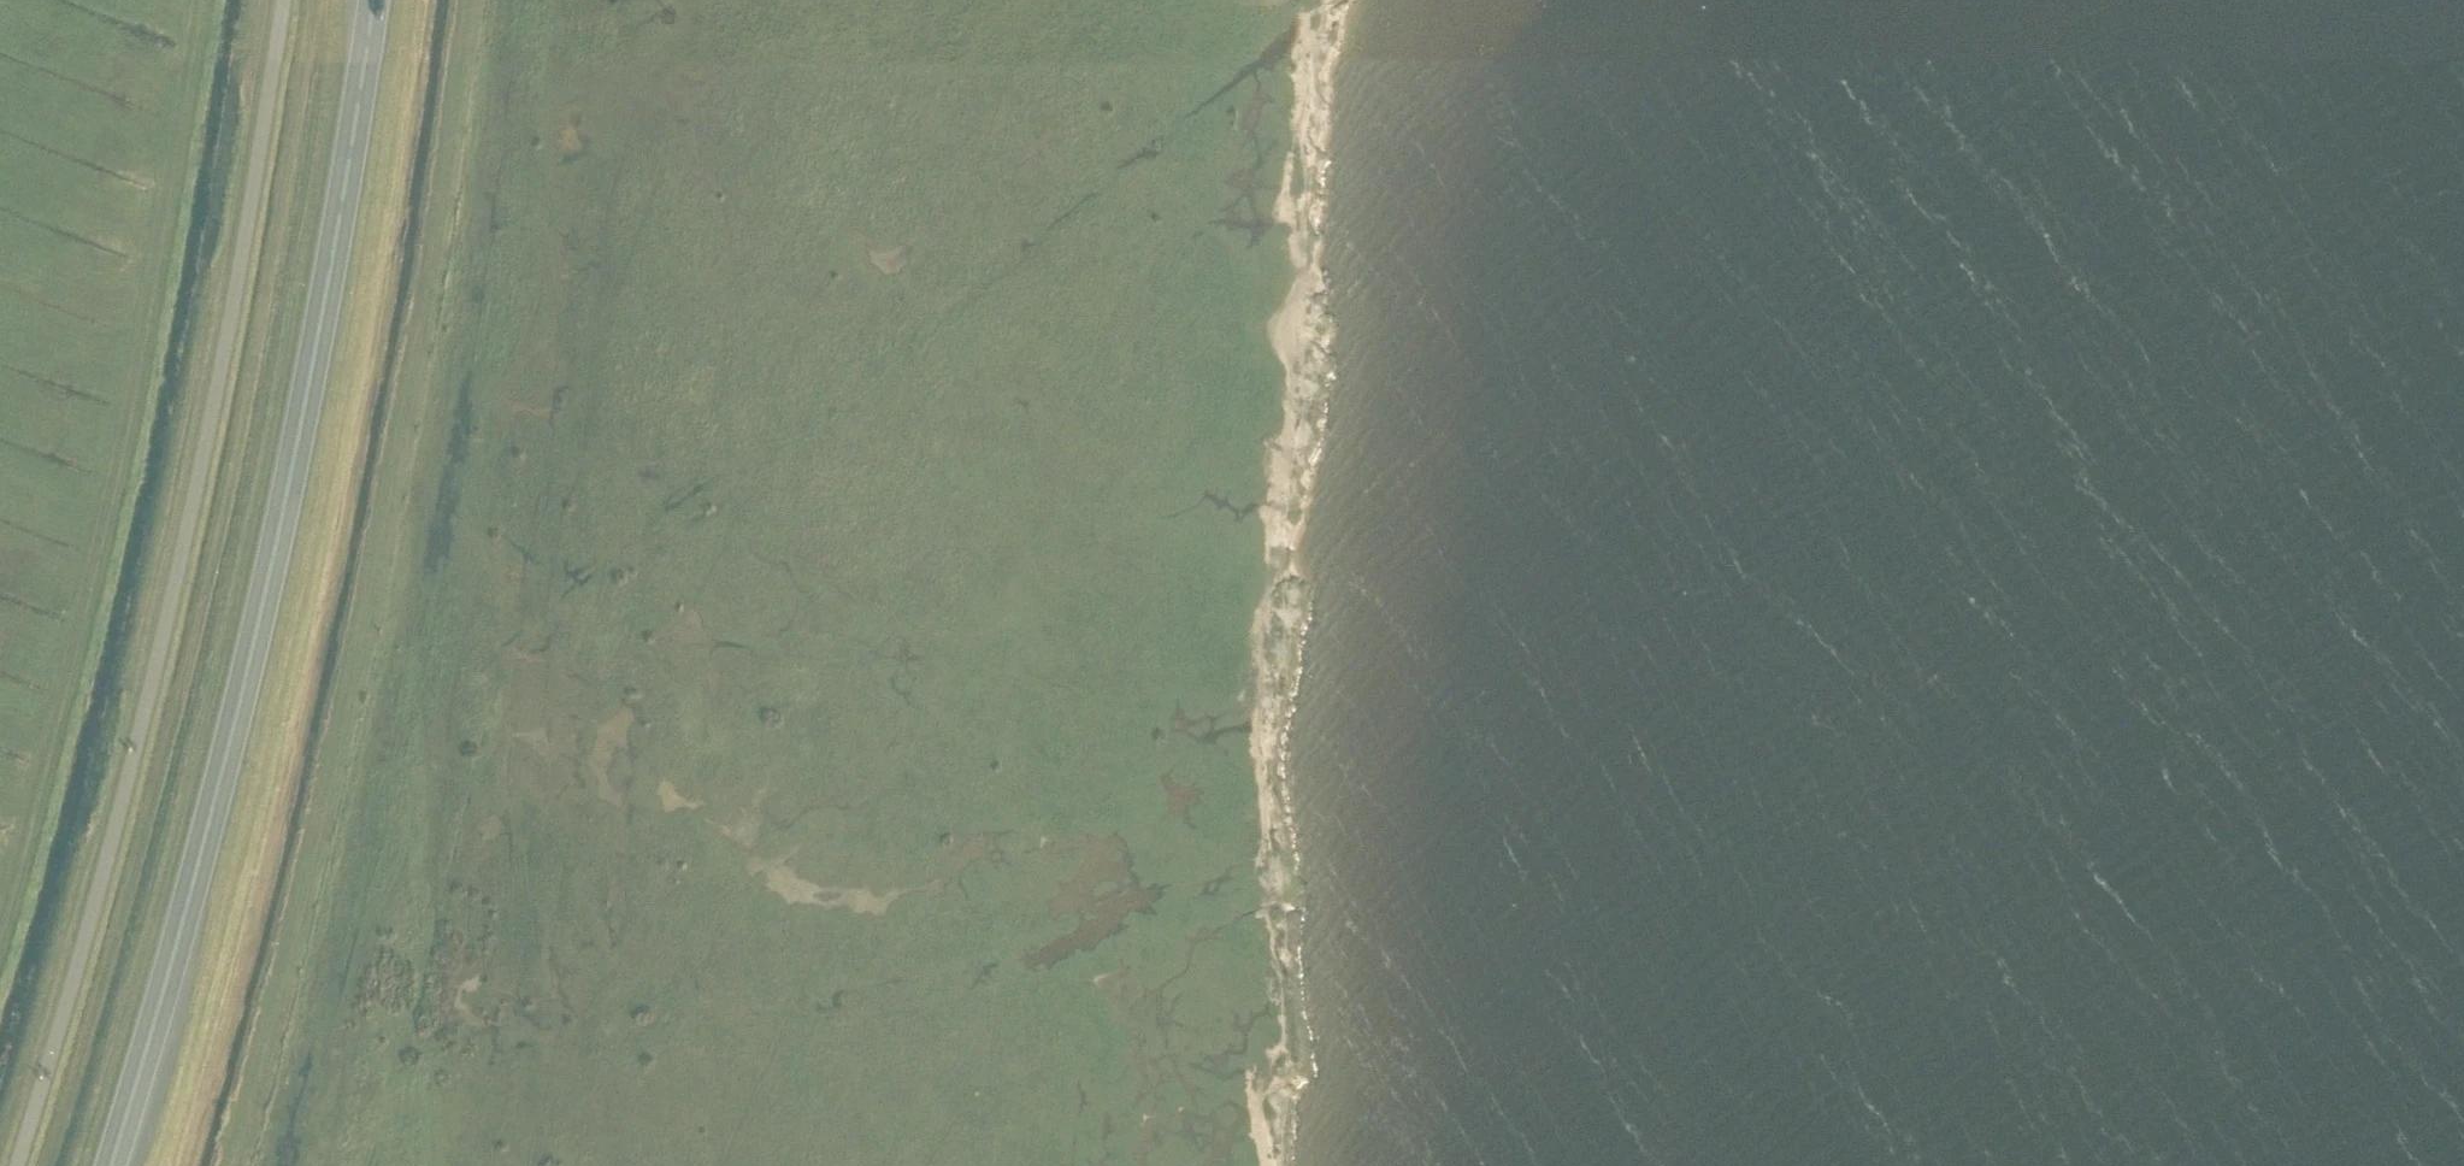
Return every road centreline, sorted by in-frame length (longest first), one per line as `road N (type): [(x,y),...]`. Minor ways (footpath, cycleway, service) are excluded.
road 1 (unclassified): [(15,1165),(84,938),(185,530),(279,0)]
road 2 (trunk): [(113,1165),(196,899),(340,249),(373,0)]

